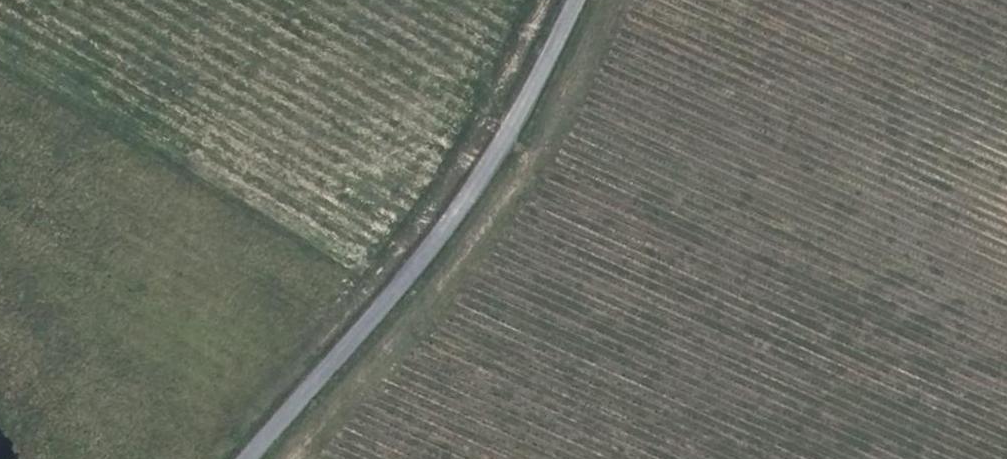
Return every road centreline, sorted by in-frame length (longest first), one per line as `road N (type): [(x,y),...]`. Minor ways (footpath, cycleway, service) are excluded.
road 1 (unclassified): [(576,0),(520,122),(360,347),(265,458)]

